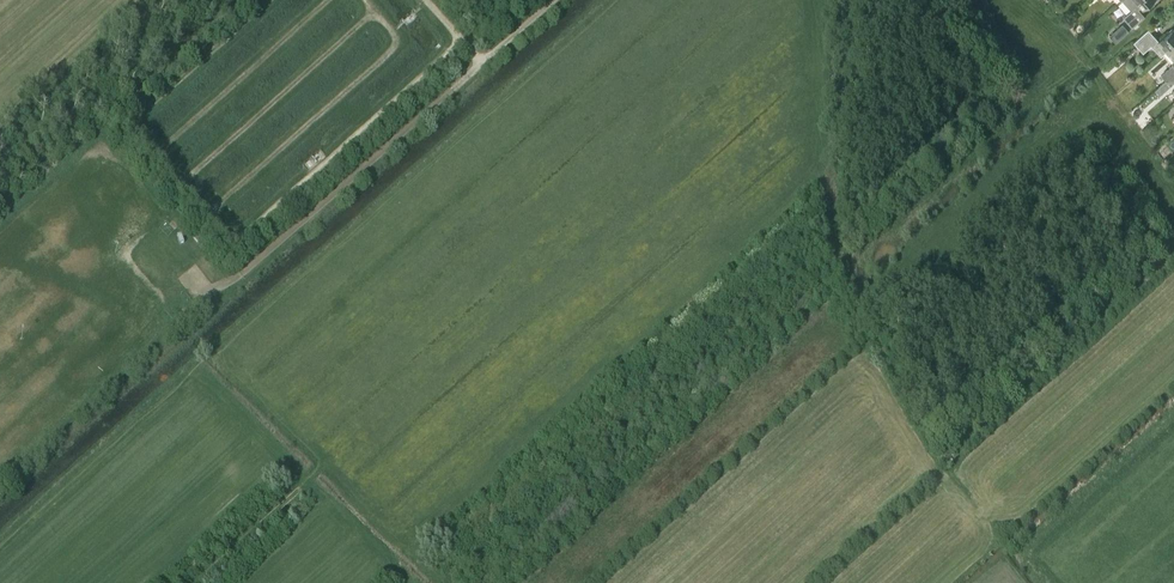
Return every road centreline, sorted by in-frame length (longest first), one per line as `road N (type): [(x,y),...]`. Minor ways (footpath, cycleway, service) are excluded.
road 1 (track): [(272,0),(135,124),(137,135),(231,240),(241,240)]
road 2 (track): [(364,0),(395,35),(392,51),(208,215)]
road 3 (track): [(241,240),(463,40)]
road 4 (track): [(375,12),(182,185)]
road 5 (track): [(155,156),(332,0)]
road 6 (track): [(321,463),(194,582)]

